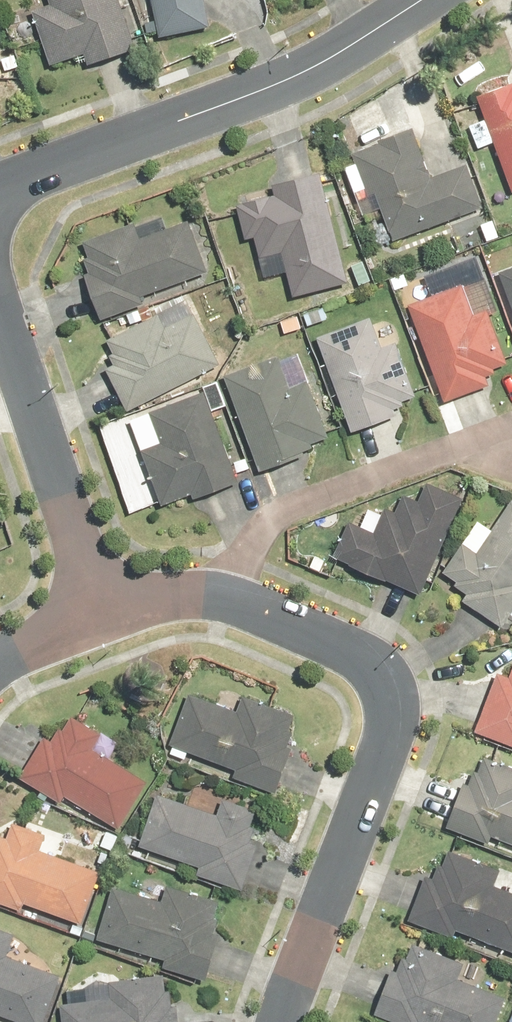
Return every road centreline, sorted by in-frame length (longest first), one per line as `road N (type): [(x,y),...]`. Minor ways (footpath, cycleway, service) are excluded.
road 1 (residential): [(281,1021),(395,733),(393,692),(375,657),(229,595),(191,591)]
road 2 (residential): [(0,198),(289,80),(425,0)]
road 3 (residential): [(0,317),(98,615)]

